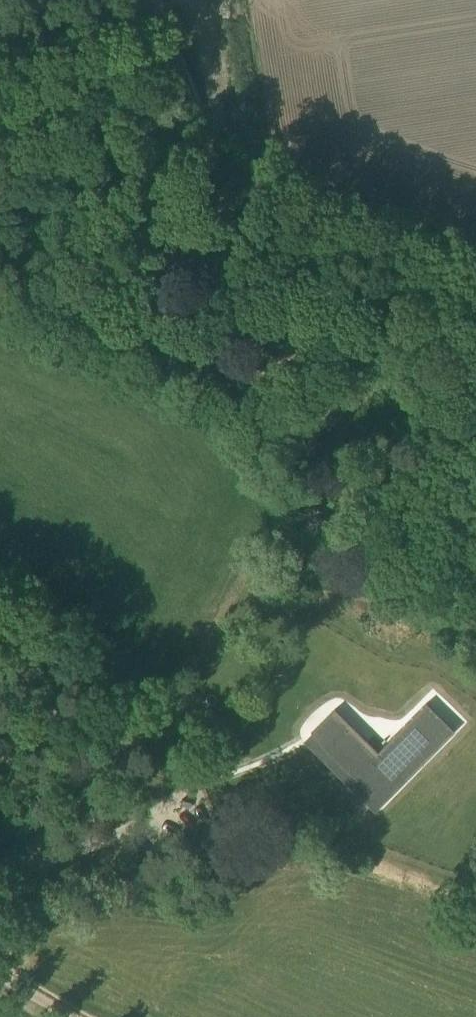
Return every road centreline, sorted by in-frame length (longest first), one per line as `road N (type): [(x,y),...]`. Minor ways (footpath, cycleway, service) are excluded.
road 1 (track): [(428,244),(400,297),(383,369),(356,599),(325,707),(266,762),(0,872)]
road 2 (track): [(475,259),(365,215),(260,148),(177,65),(144,0)]

